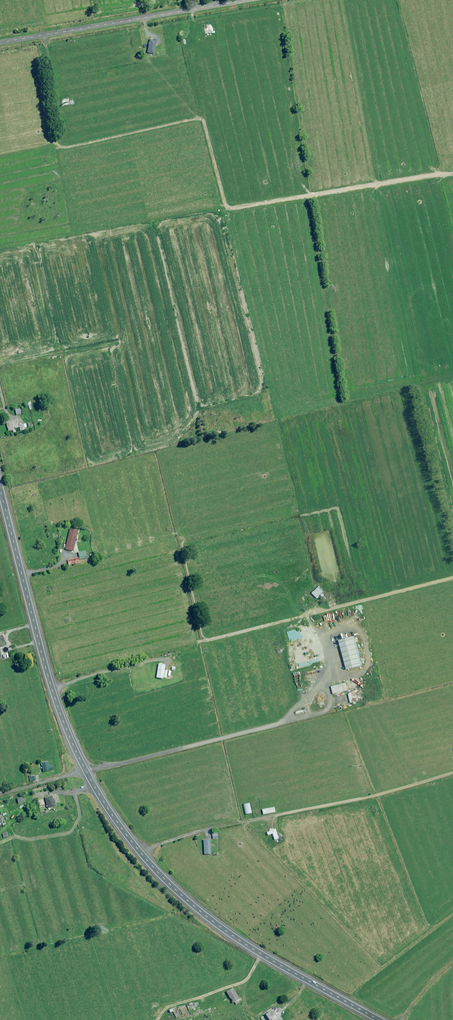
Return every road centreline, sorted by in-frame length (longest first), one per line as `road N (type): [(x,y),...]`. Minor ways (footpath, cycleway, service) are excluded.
road 1 (trunk): [(382,1019),(218,925),(156,871),(120,826),(59,714),(0,490)]
road 2 (track): [(452,779),(228,824),(140,851)]
road 3 (unclassified): [(0,43),(247,0)]

